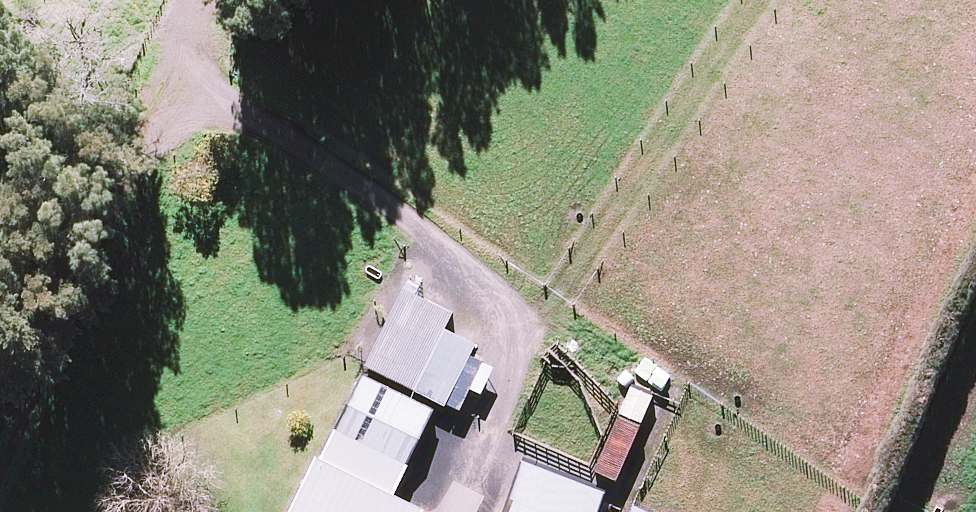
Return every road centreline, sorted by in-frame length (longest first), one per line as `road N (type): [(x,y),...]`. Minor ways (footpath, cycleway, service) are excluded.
road 1 (track): [(182,72),(439,238),(510,322),(522,369),(474,488)]
road 2 (track): [(0,473),(182,72),(205,0)]

